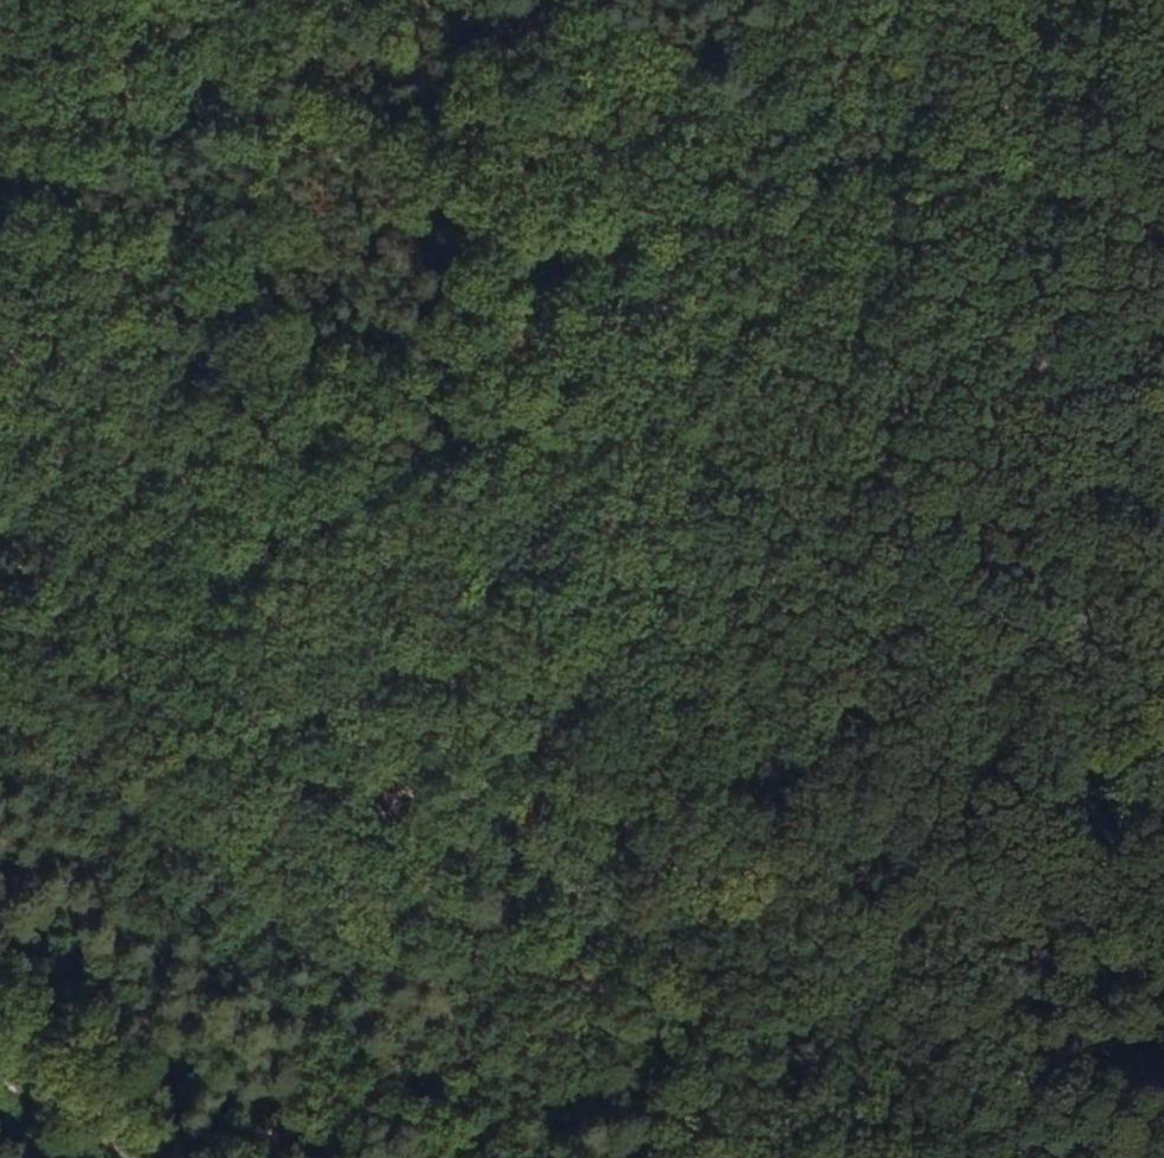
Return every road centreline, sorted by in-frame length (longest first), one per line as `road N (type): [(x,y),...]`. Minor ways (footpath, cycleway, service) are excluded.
road 1 (track): [(939,0),(1065,370),(1088,495),(1122,876),(1114,1010),(1085,1042),(953,1062),(845,1094),(729,989),(622,930),(182,505),(0,349)]
road 2 (track): [(349,666),(117,669),(47,623),(0,570)]
road 3 (track): [(129,1157),(0,1072)]

